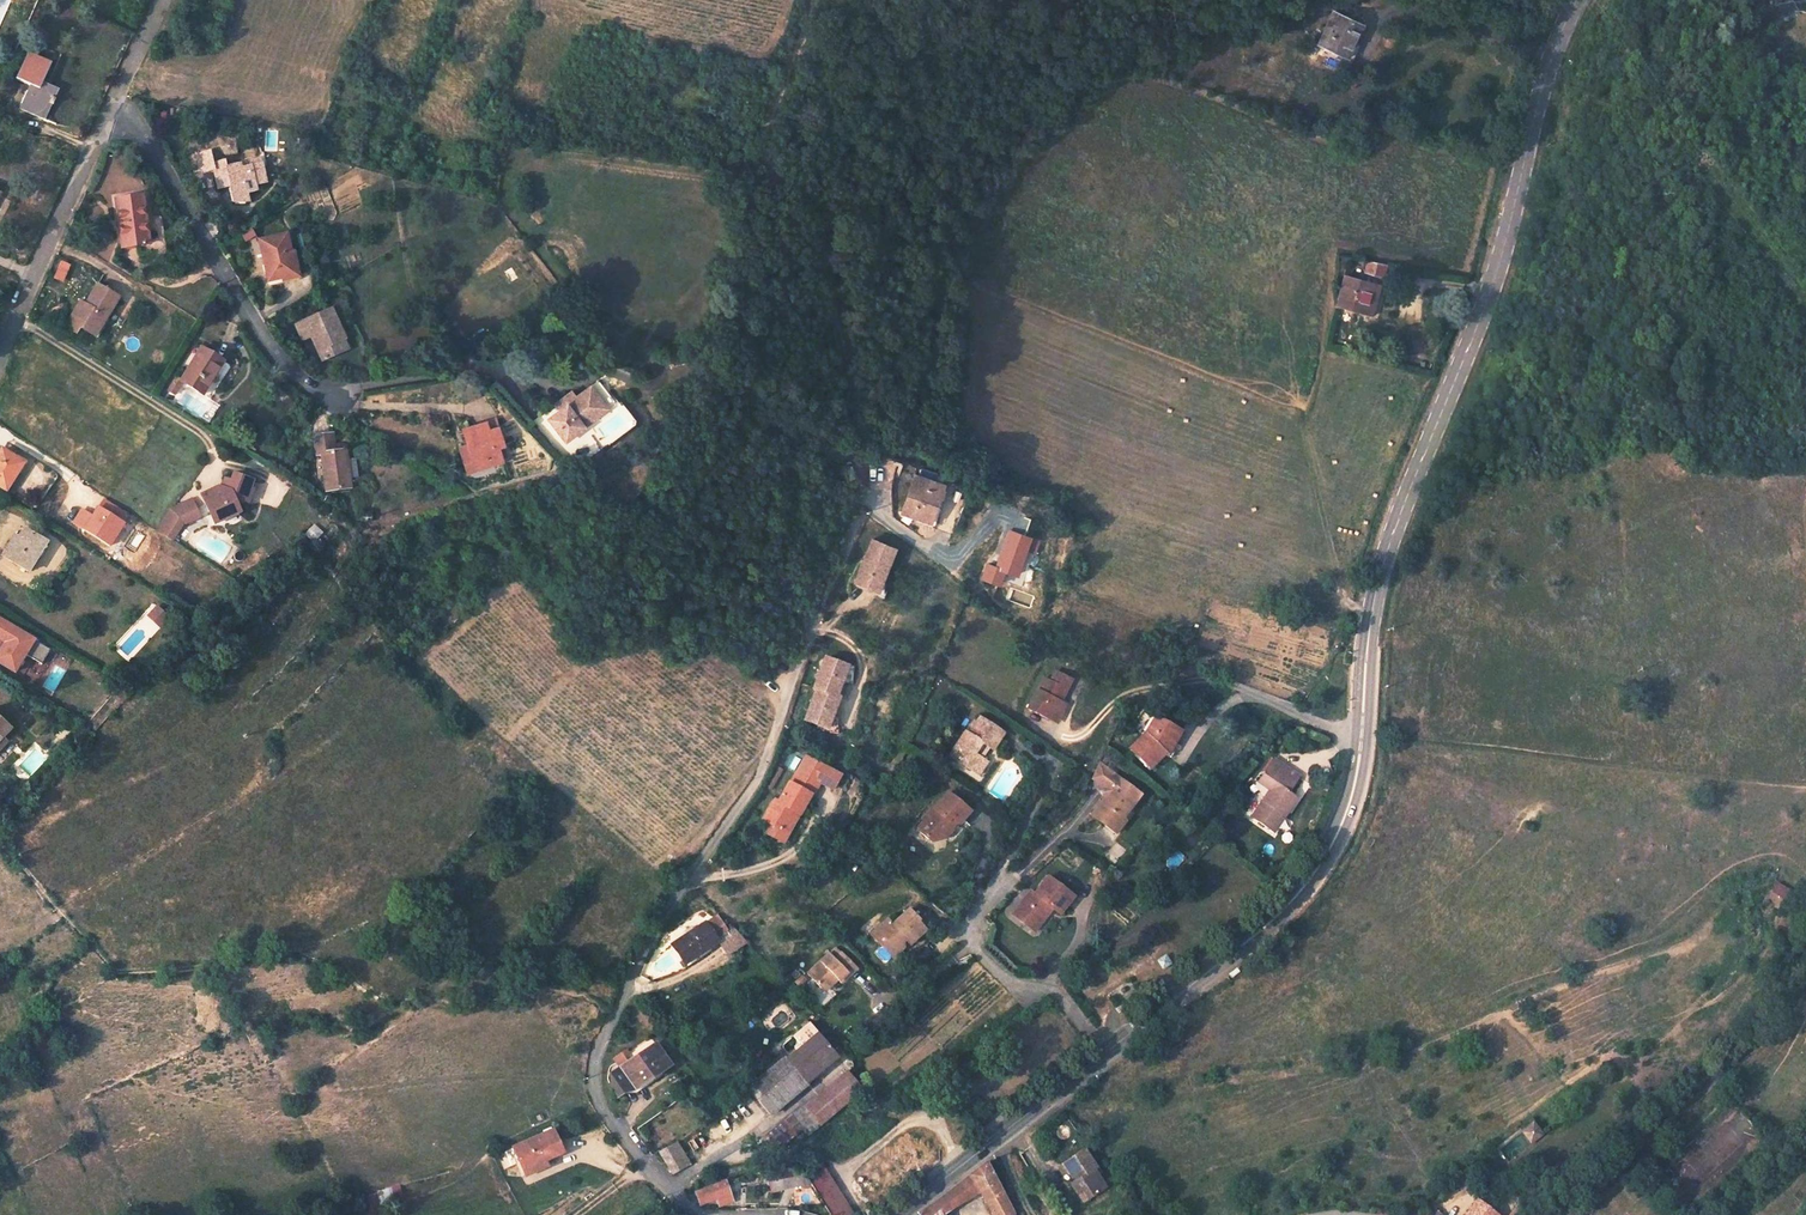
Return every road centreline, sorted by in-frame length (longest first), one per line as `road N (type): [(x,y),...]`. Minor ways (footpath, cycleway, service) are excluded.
road 1 (secondary): [(1576,0),(1544,77),(1496,273),(1384,558),(1355,788),(1339,833),(1274,919),(900,1214)]
road 2 (unclassified): [(706,1214),(670,1189),(611,1121),(594,1087),(595,1068),(644,954),(761,772),(860,508),(856,439),(806,196),(771,149)]
road 3 (unclassified): [(0,357),(167,0)]
road 4 (track): [(1552,1214),(1761,1027),(1805,955)]
road 5 (track): [(1371,619),(1341,595),(1298,413)]
road 6 (track): [(771,149),(809,0)]

